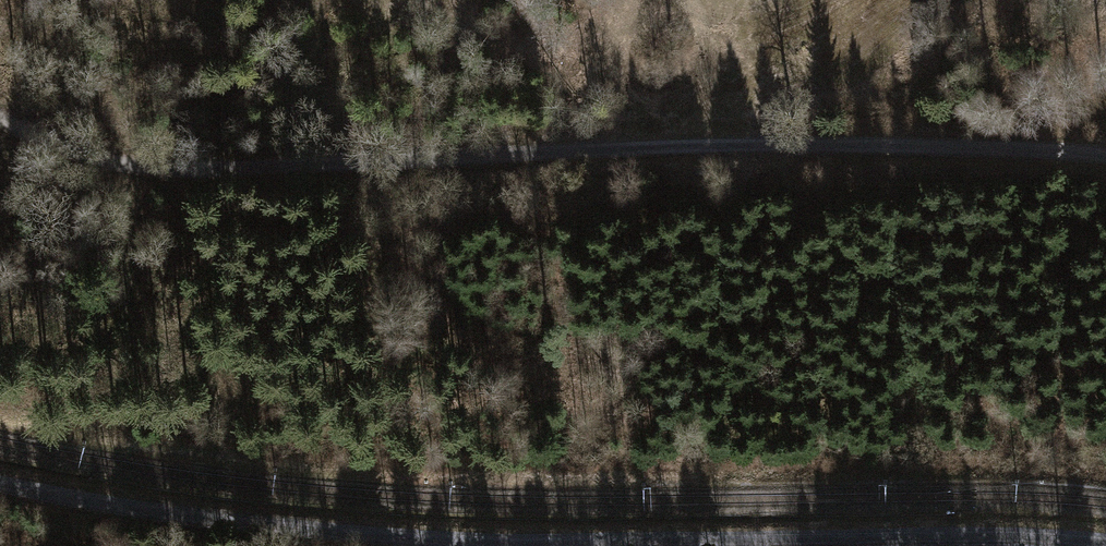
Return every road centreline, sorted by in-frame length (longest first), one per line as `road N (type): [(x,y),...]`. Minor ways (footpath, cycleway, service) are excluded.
road 1 (track): [(0,113),(61,144),(203,161),(843,141),(1105,151)]
road 2 (track): [(0,483),(312,530),(621,542),(1017,537),(1105,543)]

